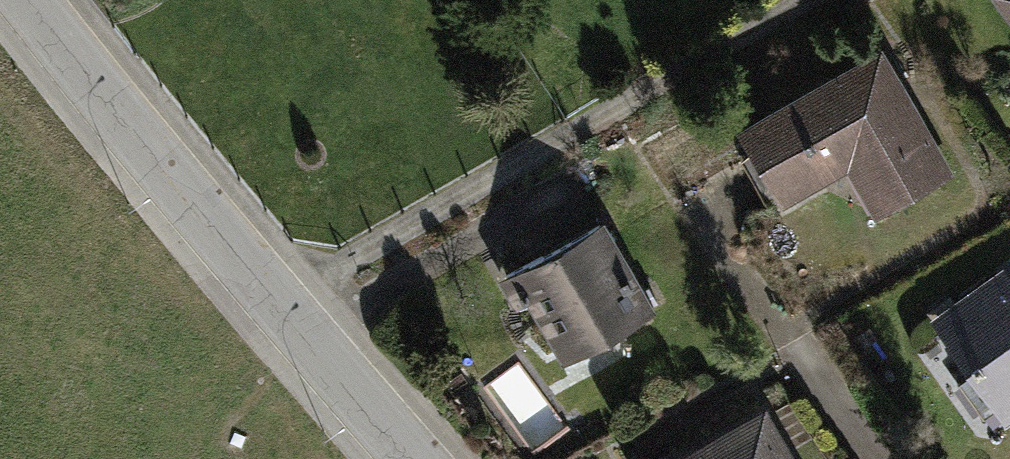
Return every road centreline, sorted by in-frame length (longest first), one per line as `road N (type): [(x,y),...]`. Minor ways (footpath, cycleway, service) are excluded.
road 1 (track): [(284,310),(335,271),(807,0)]
road 2 (residential): [(28,0),(414,458)]

